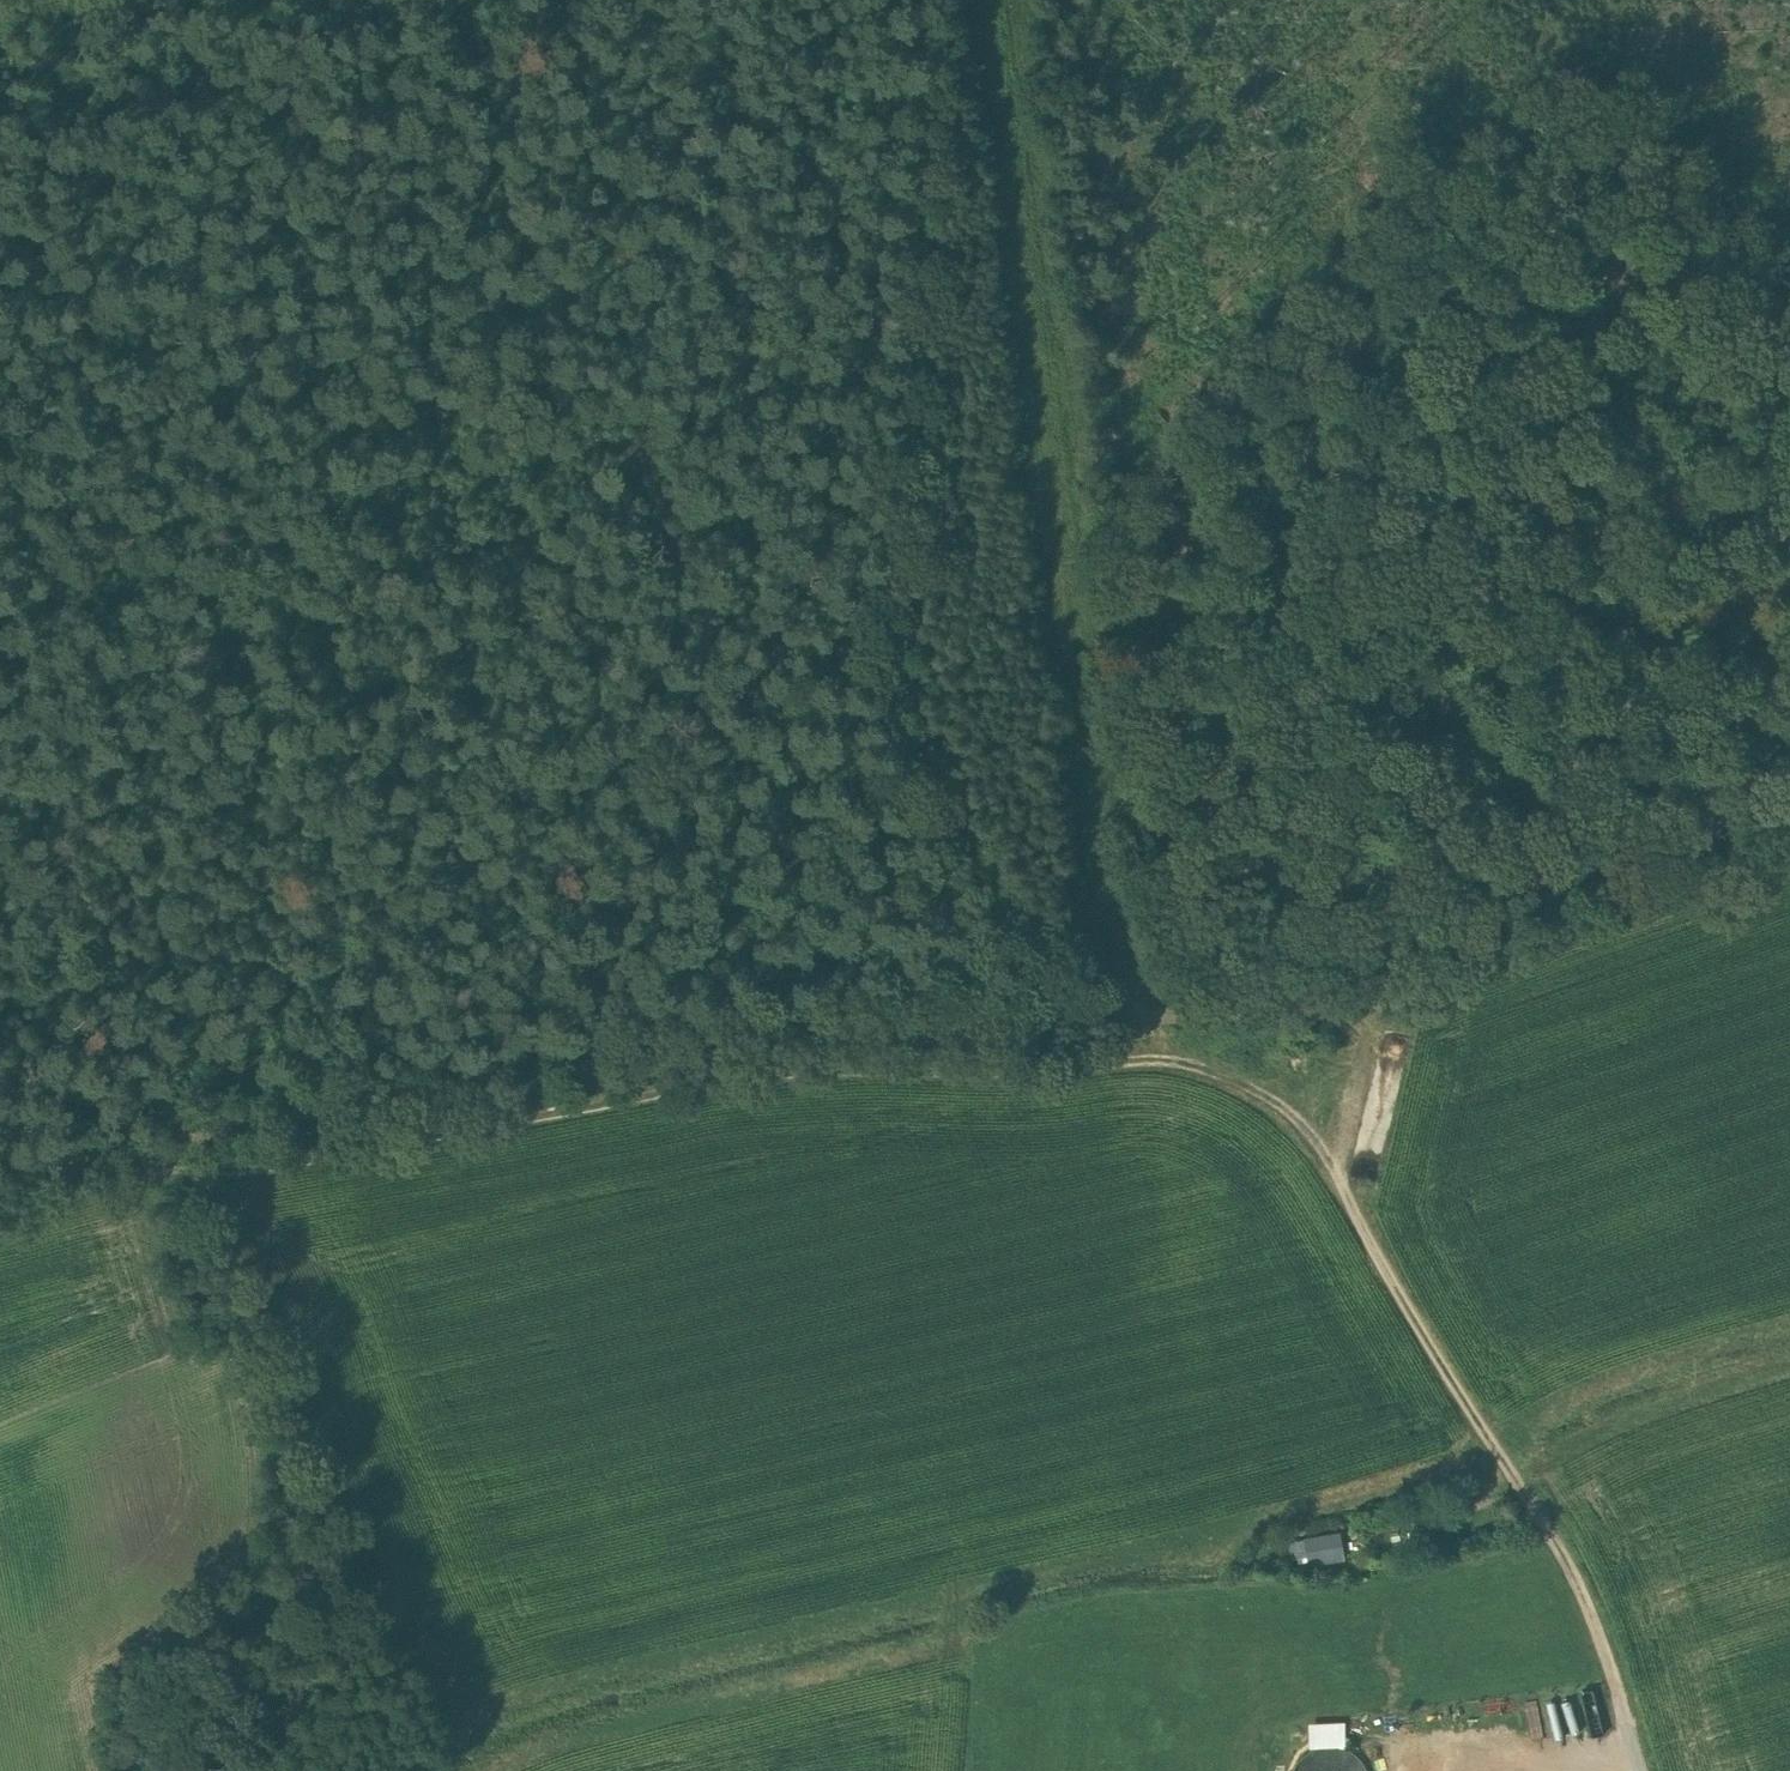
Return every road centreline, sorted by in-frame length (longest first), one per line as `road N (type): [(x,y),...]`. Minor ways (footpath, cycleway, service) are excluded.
road 1 (track): [(186,1129),(286,1137),(806,1051),(1077,1059),(1160,1045),(1206,1057),(1336,1140)]
road 2 (track): [(1043,1014),(677,991),(302,1086),(186,1129)]
road 3 (track): [(1649,1770),(1548,1532),(1339,1196),(1336,1140)]
road 4 (track): [(1355,1006),(1789,851)]
road 5 (track): [(1355,1006),(1043,1014)]
road 6 (track): [(186,1129),(0,1181)]
road 7 (track): [(1336,1140),(1355,1006)]

